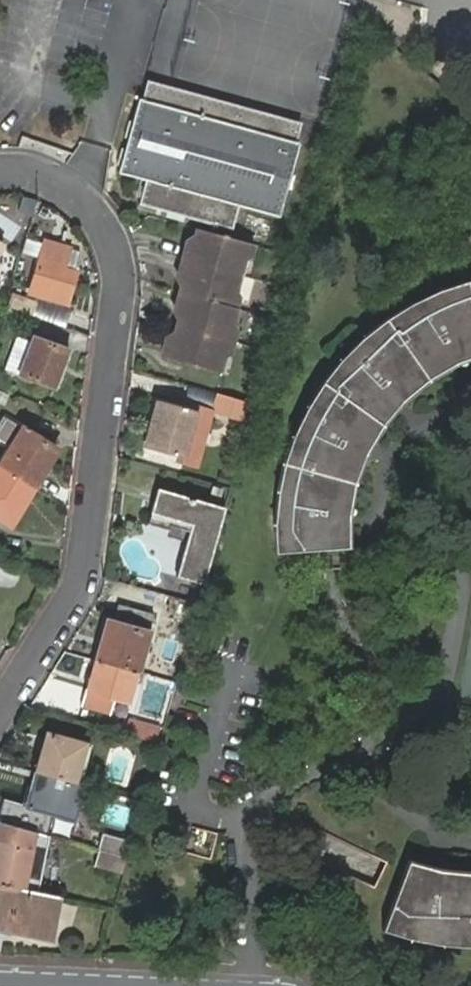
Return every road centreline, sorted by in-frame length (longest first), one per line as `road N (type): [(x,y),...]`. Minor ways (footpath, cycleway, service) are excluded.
road 1 (residential): [(0,707),(83,573),(121,268),(112,232),(86,198),(51,178),(0,168)]
road 2 (residential): [(253,985),(246,859),(227,820),(196,795)]

